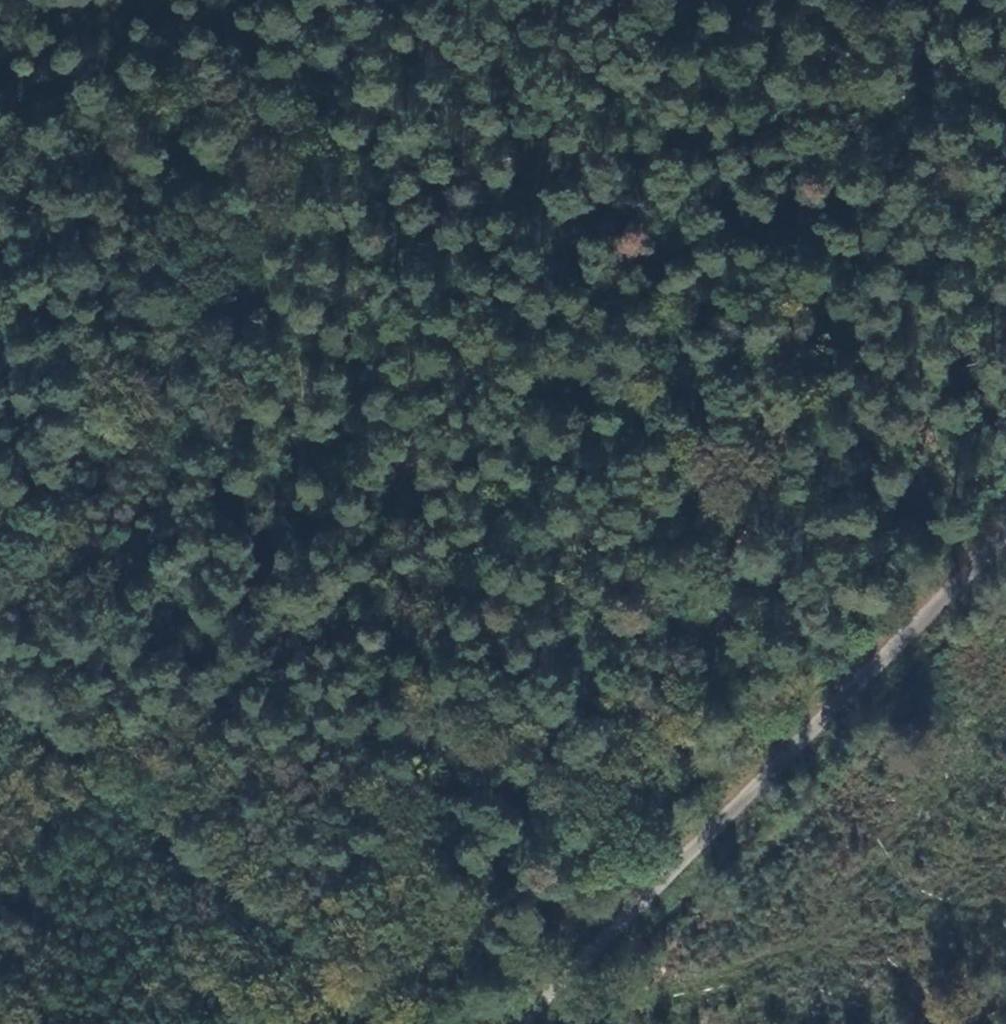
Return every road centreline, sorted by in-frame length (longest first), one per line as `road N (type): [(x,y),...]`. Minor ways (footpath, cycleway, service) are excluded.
road 1 (track): [(1005,527),(618,918)]
road 2 (track): [(618,918),(513,1023)]

